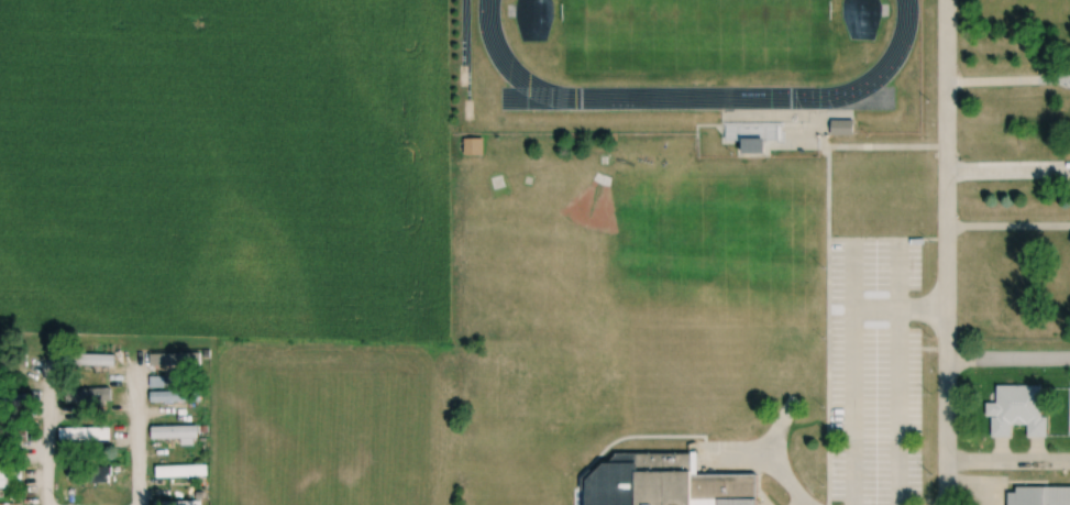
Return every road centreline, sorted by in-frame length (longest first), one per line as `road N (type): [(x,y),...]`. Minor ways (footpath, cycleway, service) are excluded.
road 1 (residential): [(948,504),(949,0)]
road 2 (residential): [(53,504),(56,371),(79,358),(133,367)]
road 3 (residential): [(141,504),(133,367)]
road 4 (residential): [(947,460),(1069,460)]
road 5 (residential): [(948,361),(1069,359)]

